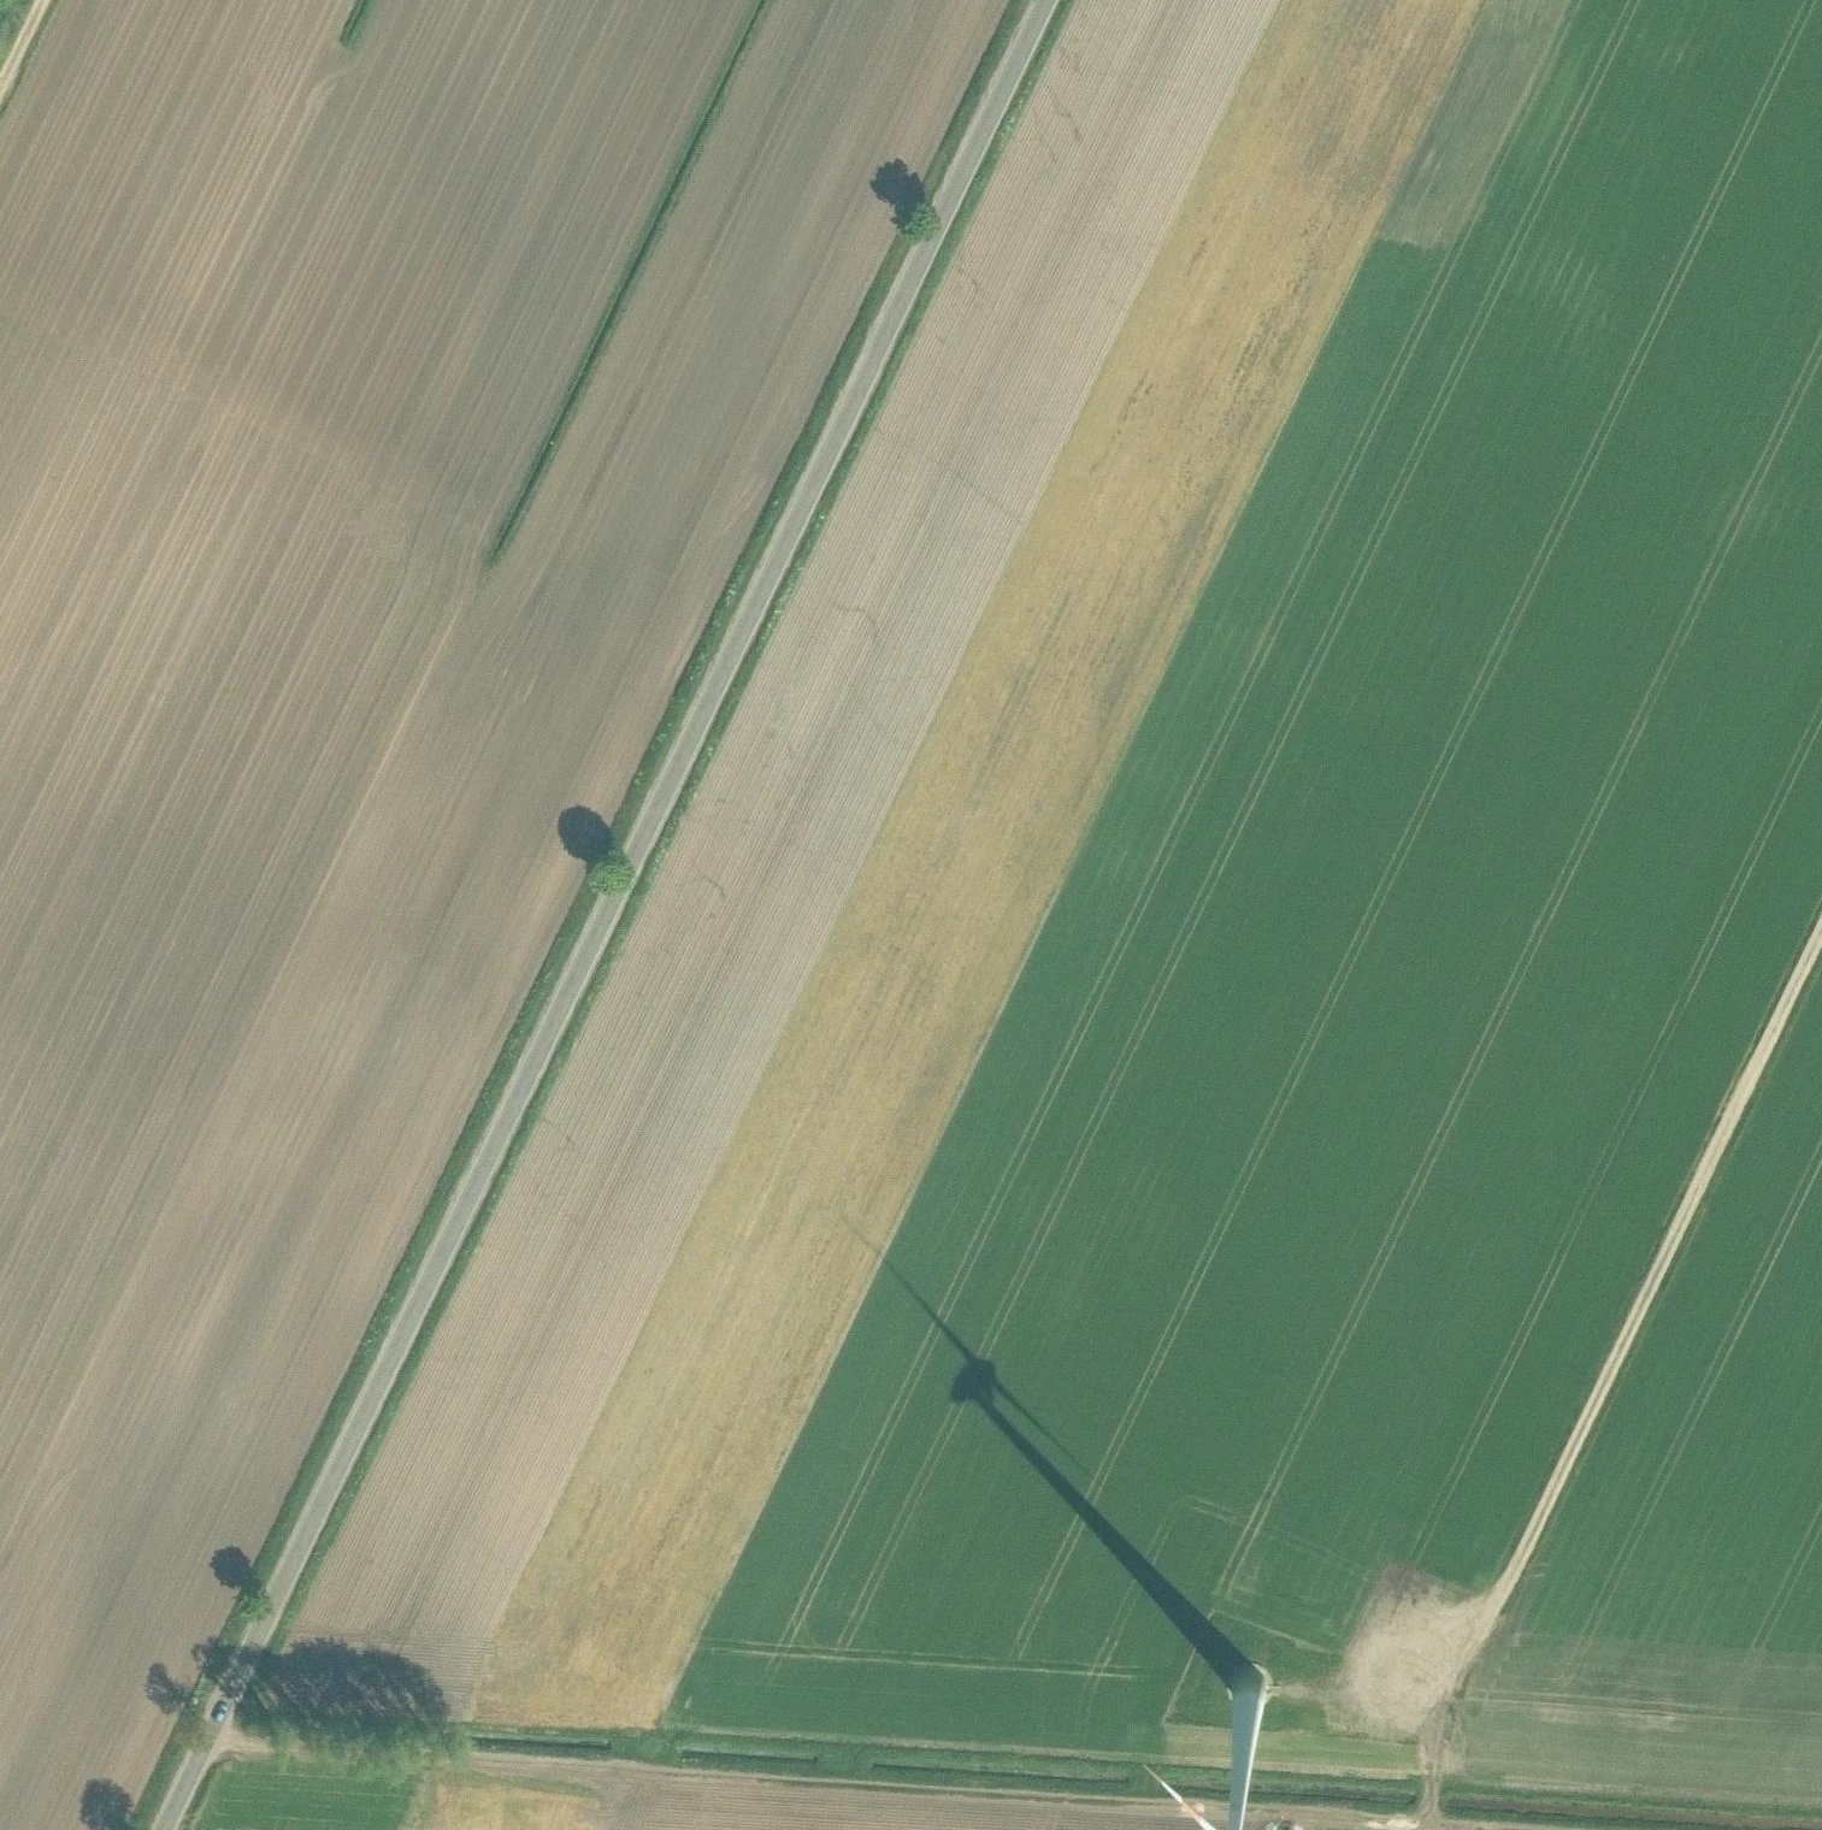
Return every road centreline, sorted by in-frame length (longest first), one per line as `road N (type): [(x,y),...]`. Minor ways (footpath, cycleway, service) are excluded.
road 1 (tertiary): [(1044,0),(166,1829)]
road 2 (track): [(1821,929),(1439,1711)]

